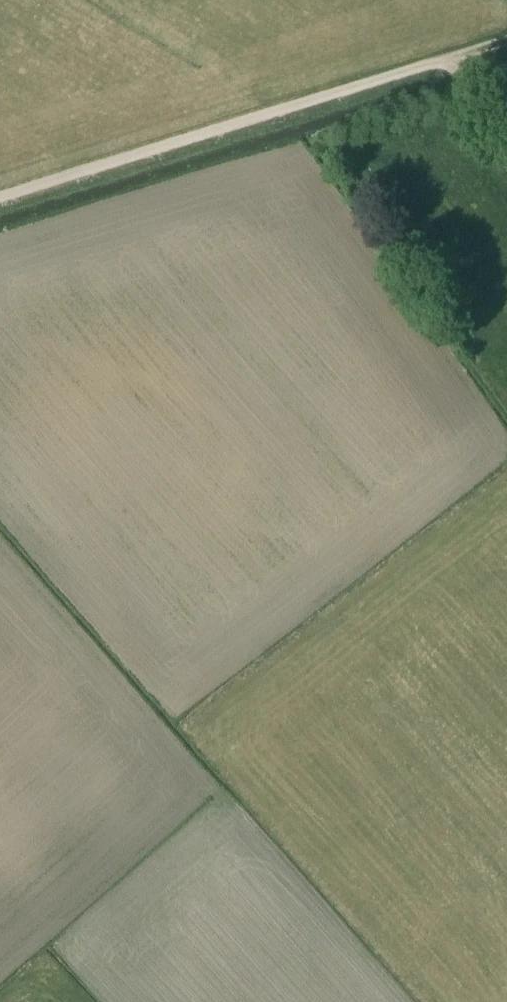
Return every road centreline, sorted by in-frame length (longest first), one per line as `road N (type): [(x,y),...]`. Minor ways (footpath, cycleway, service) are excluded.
road 1 (unclassified): [(0,200),(459,58)]
road 2 (track): [(506,157),(470,109),(459,58),(506,42)]

